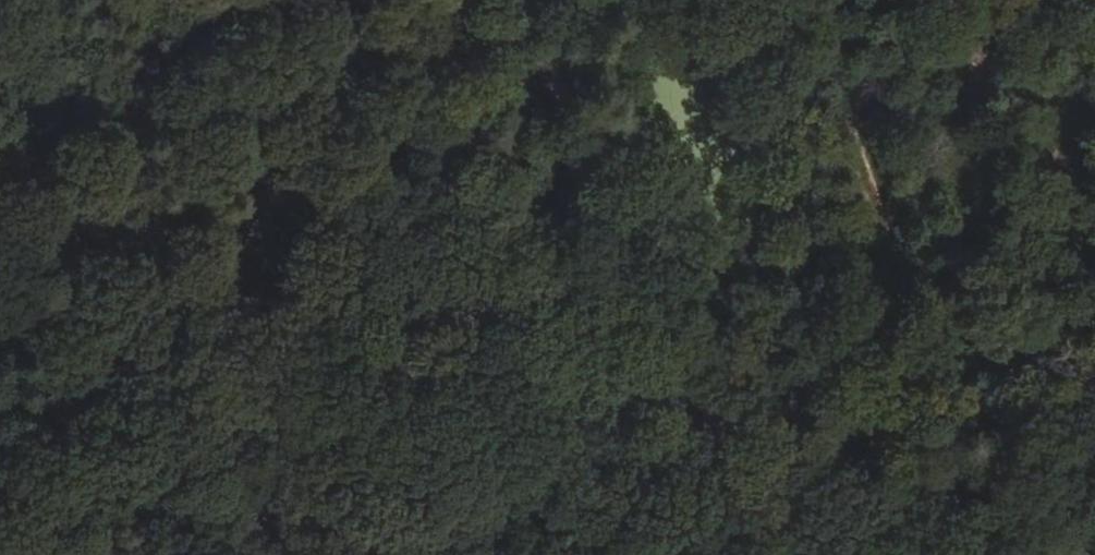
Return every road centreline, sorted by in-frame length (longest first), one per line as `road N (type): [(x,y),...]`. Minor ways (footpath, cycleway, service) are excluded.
road 1 (track): [(1094,377),(1032,340),(696,239),(563,110),(381,0)]

